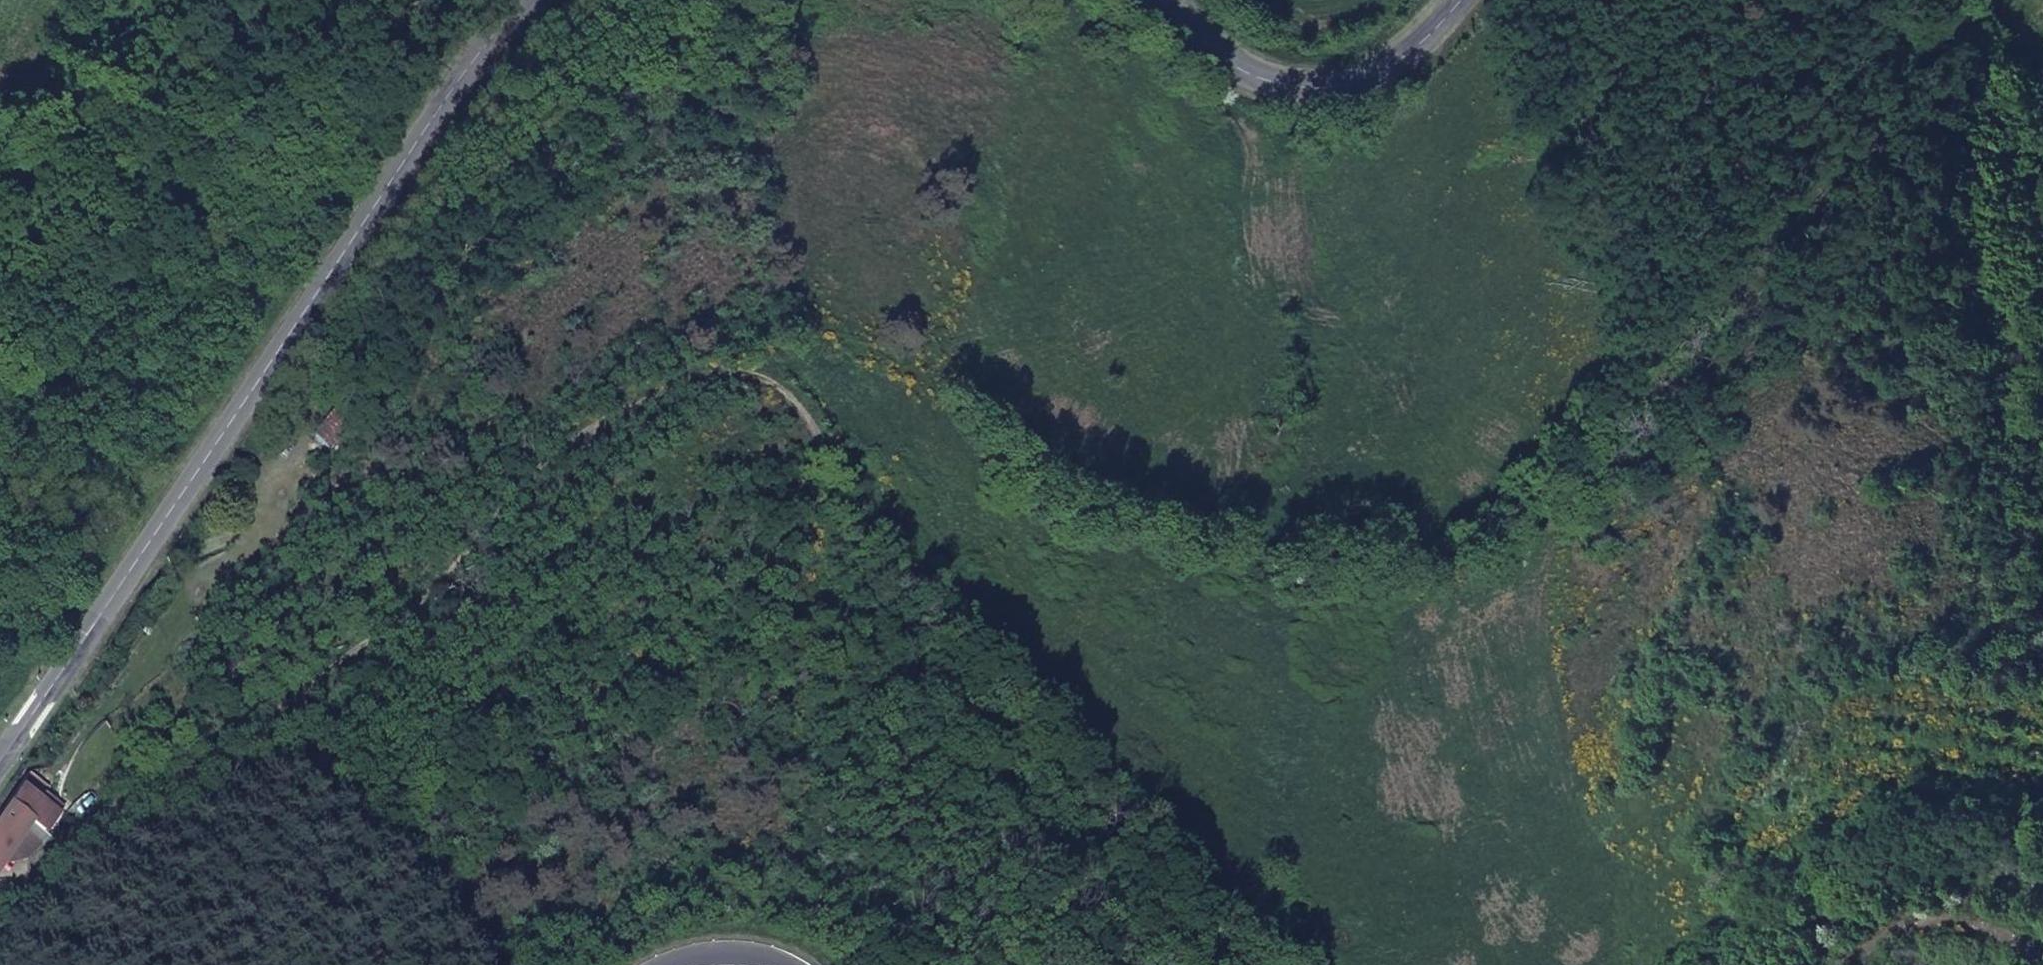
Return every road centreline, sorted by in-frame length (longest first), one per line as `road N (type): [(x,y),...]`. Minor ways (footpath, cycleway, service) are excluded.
road 1 (secondary): [(0,761),(455,82),(522,0)]
road 2 (track): [(0,402),(175,235),(308,91),(423,0)]
road 3 (secondary): [(1156,0),(1254,77),(1321,87),(1391,63),(1460,0)]
road 4 (track): [(0,194),(119,0)]

